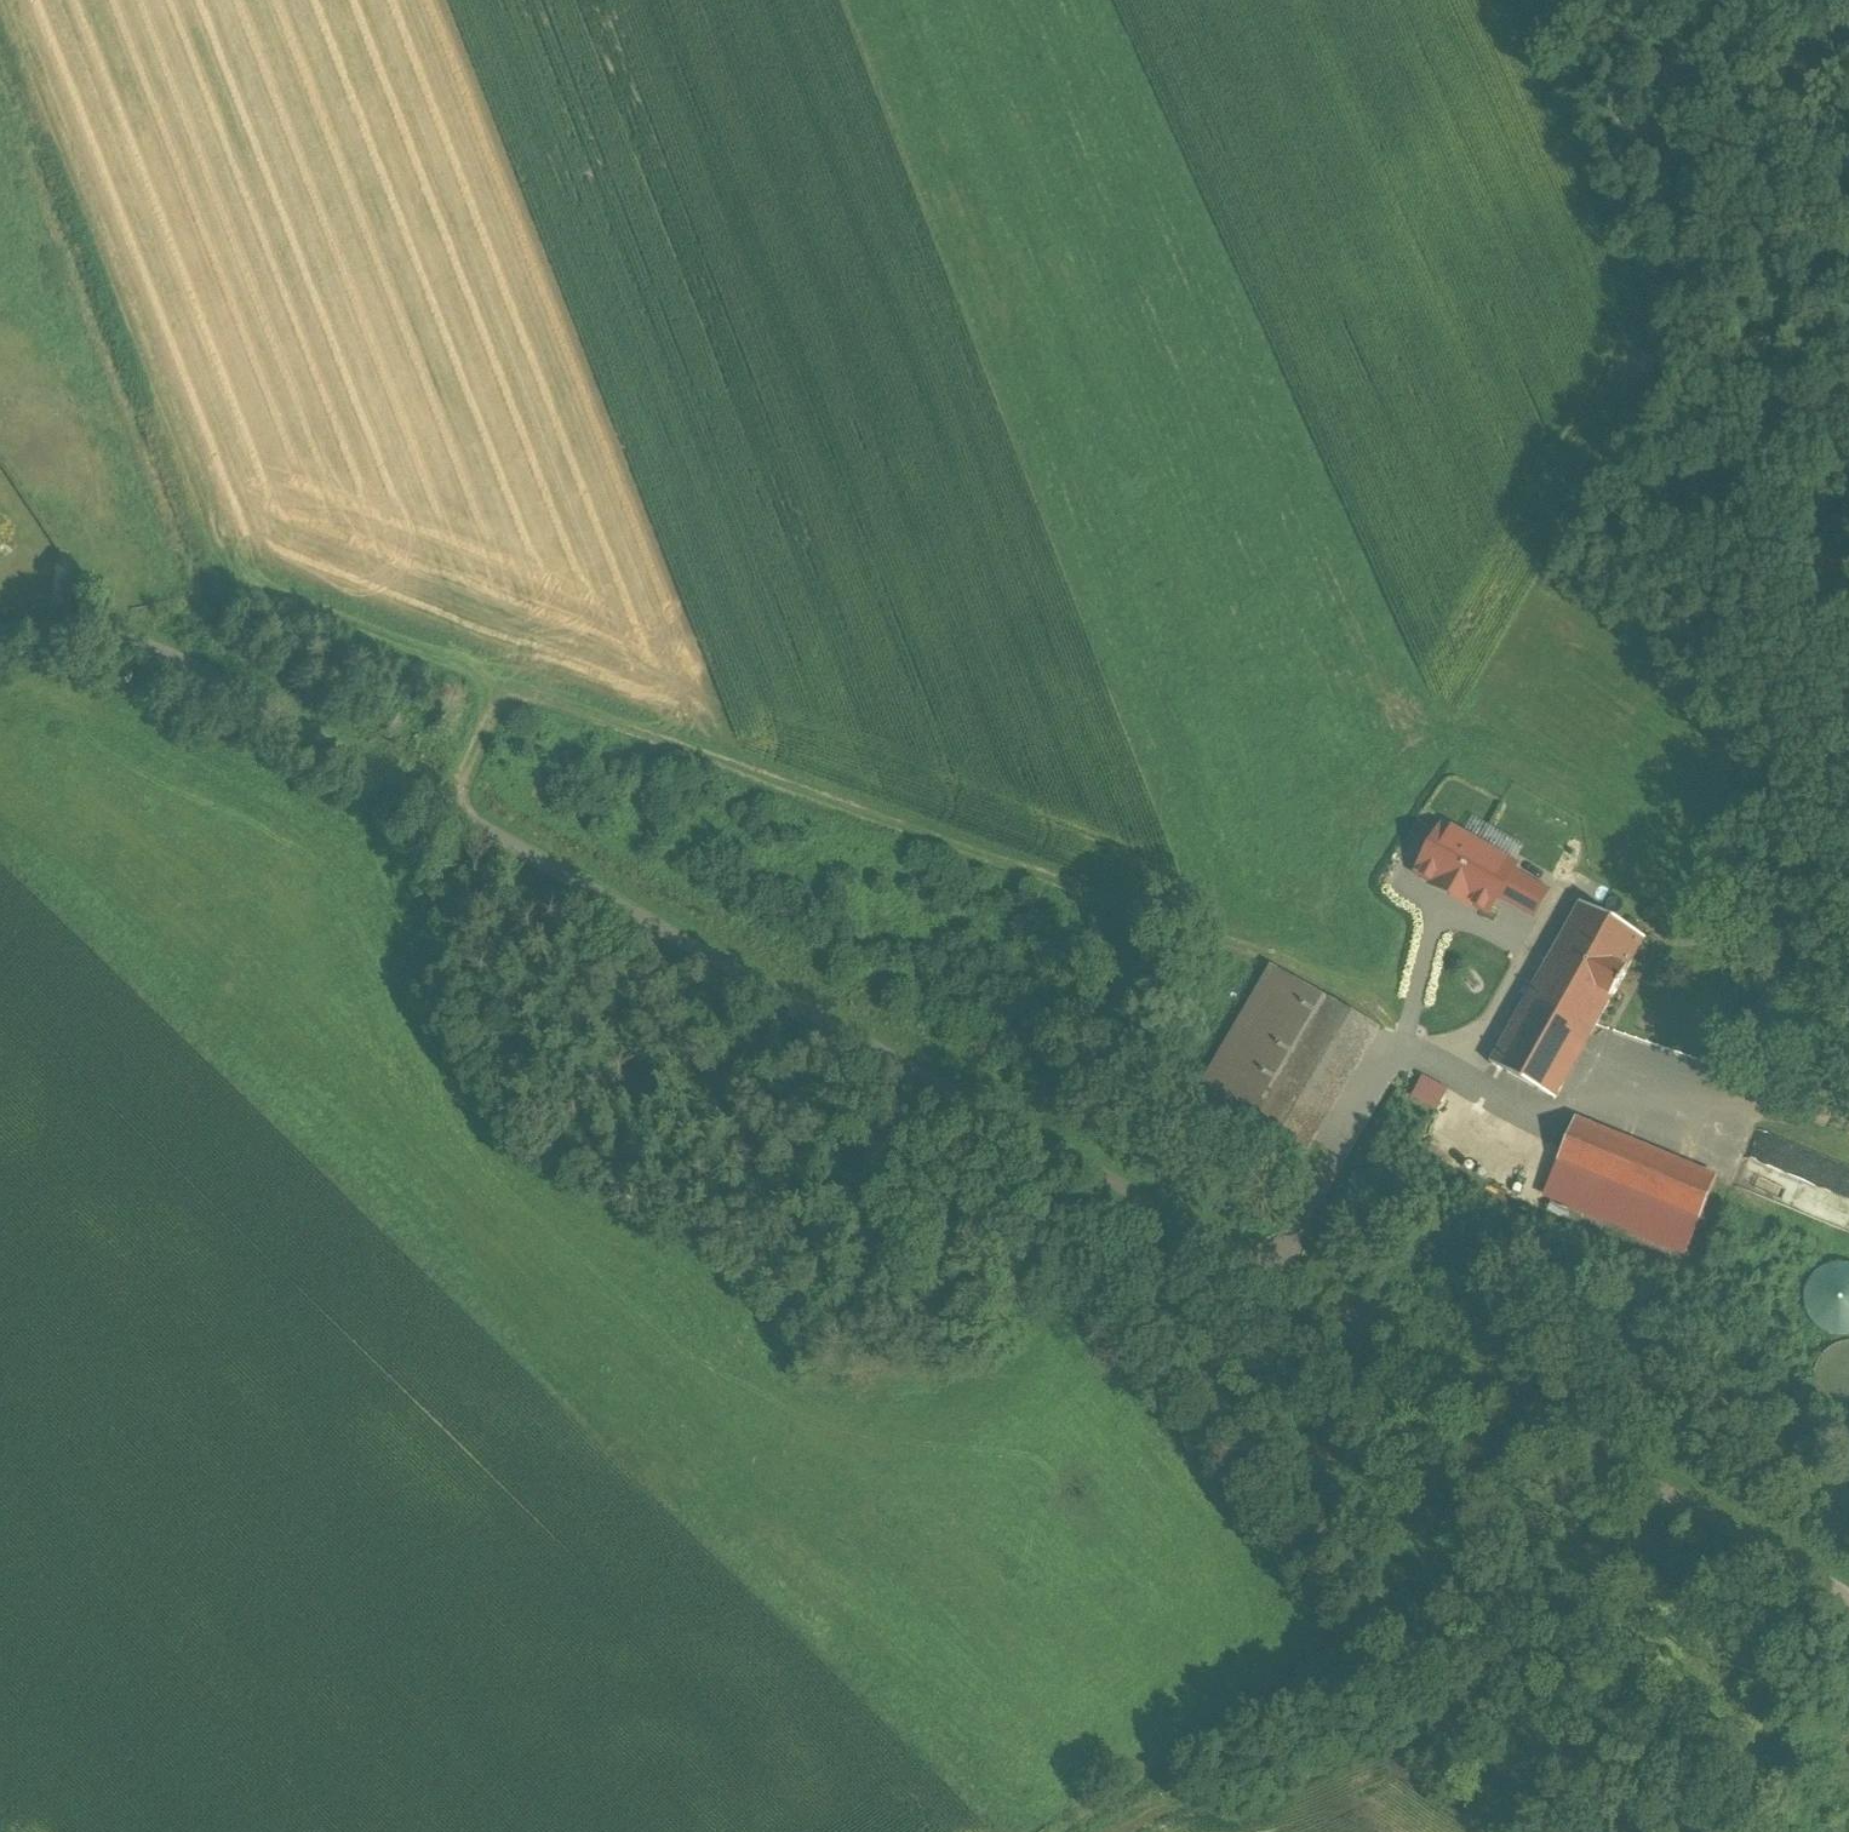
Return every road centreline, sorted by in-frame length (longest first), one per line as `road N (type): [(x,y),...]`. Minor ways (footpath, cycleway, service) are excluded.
road 1 (unclassified): [(1848,1590),(205,663),(87,614),(32,606),(0,611)]

